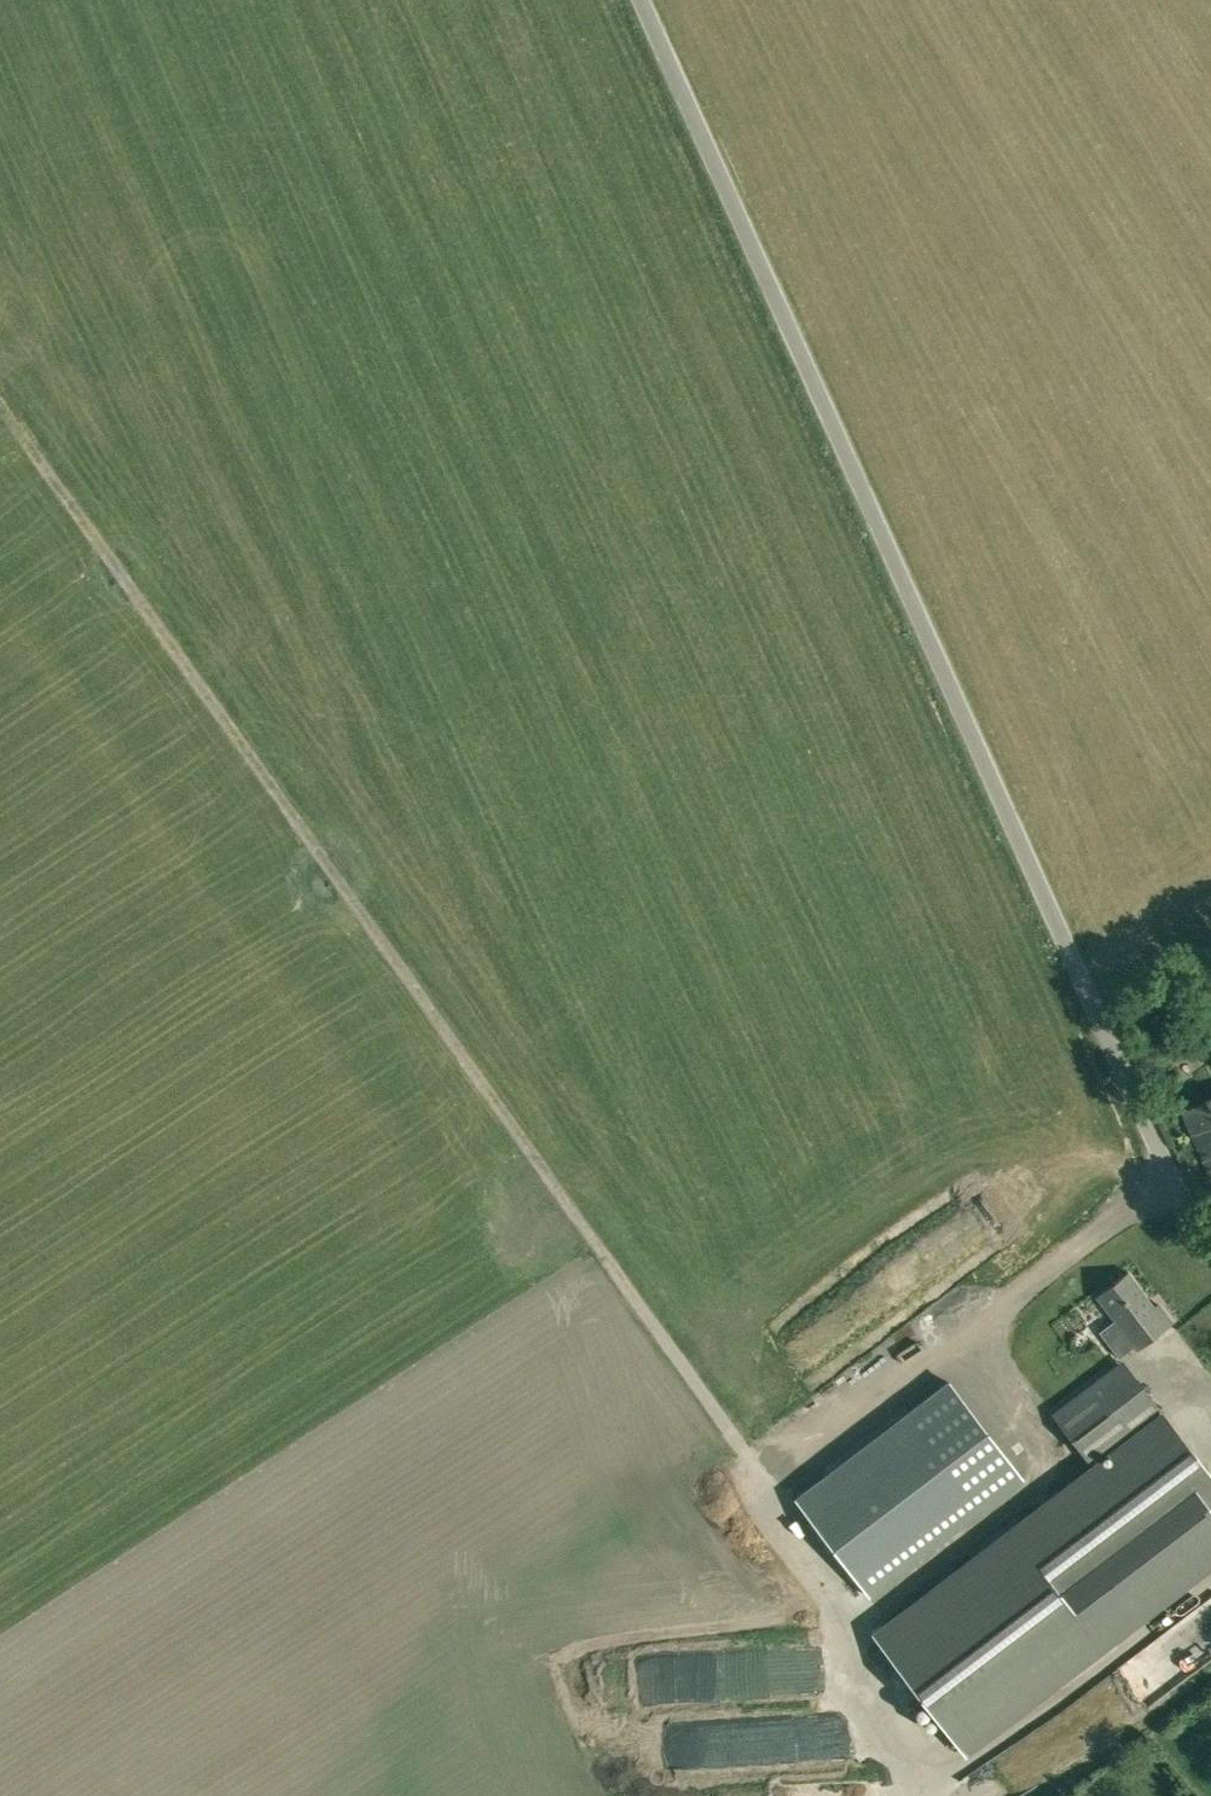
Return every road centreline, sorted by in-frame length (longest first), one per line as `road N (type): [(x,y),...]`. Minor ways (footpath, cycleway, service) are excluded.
road 1 (unclassified): [(1210,1241),(1053,919),(642,0)]

